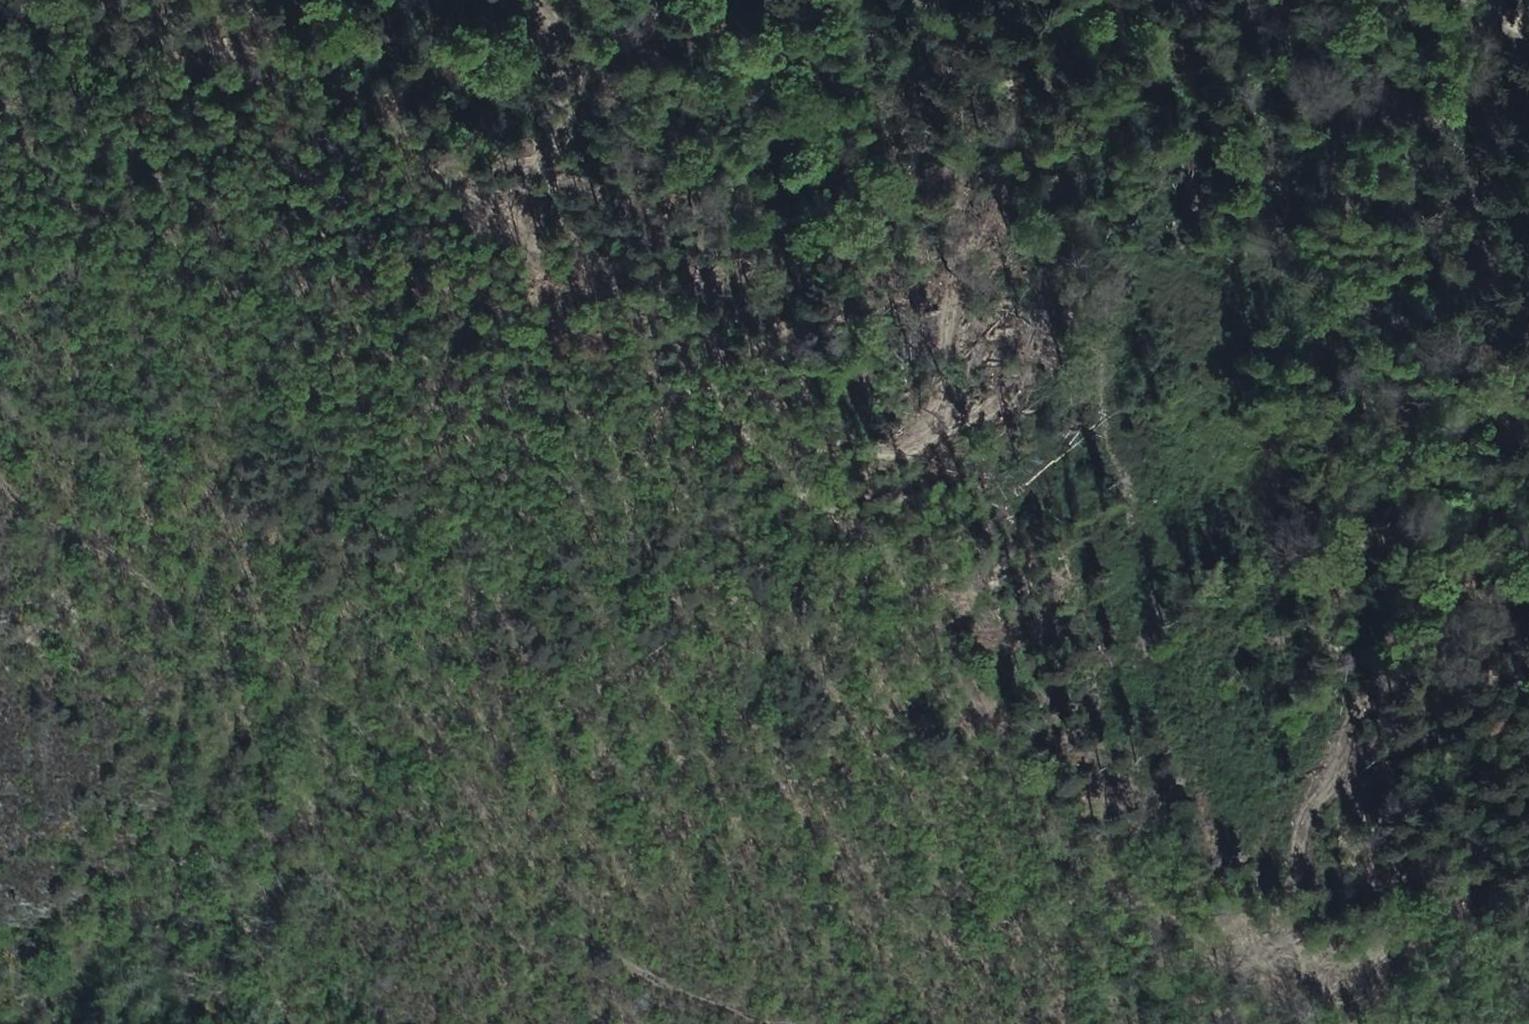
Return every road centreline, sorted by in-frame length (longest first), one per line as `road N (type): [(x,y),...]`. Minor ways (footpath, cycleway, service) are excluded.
road 1 (track): [(1528,377),(1408,312),(1123,0)]

